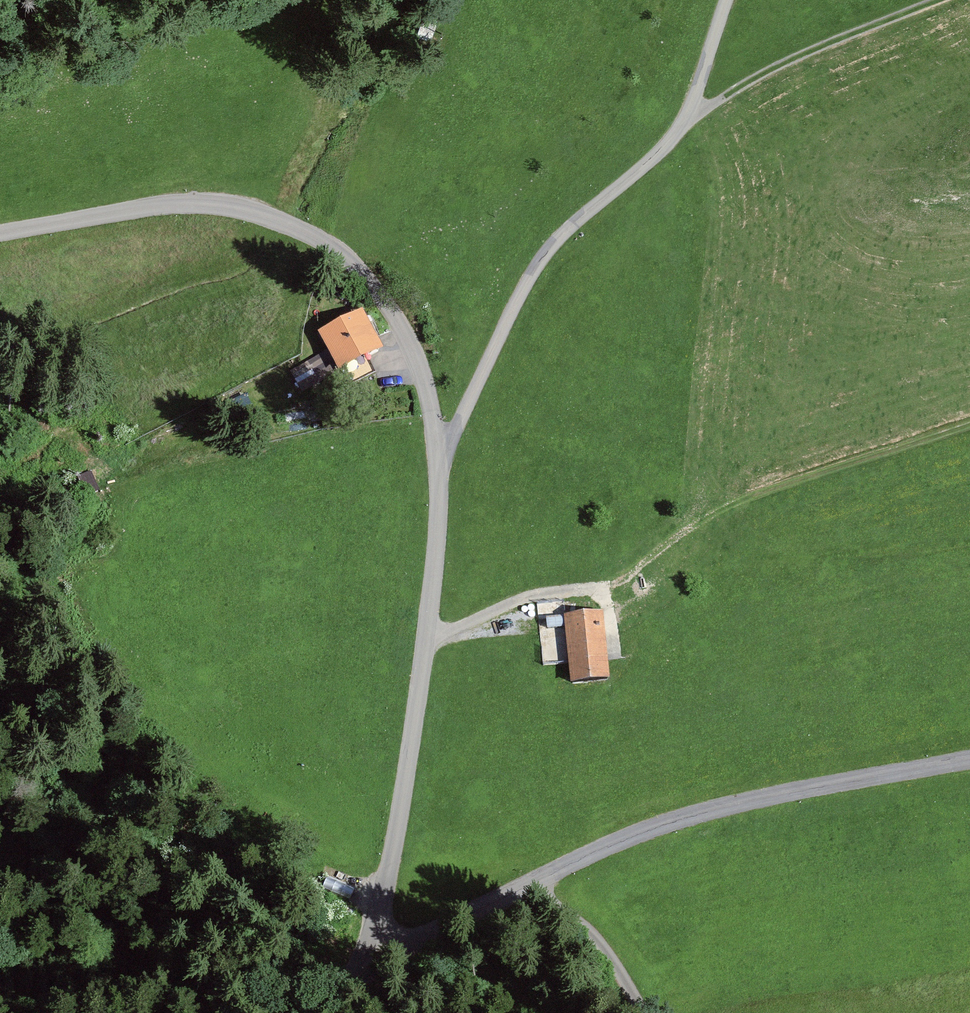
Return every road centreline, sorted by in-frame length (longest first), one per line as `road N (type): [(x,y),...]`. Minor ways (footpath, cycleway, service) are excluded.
road 1 (unclassified): [(969,763),(676,813),(367,970)]
road 2 (unclassified): [(440,451),(427,381),(402,327),(346,253),(253,207),(178,203),(0,235)]
road 3 (unclassified): [(726,0),(687,116),(540,258),(440,451)]
road 4 (unclassified): [(367,970),(427,638),(440,451)]
road 5 (track): [(969,420),(735,501),(607,585)]
road 6 (track): [(938,0),(781,65),(687,116)]

